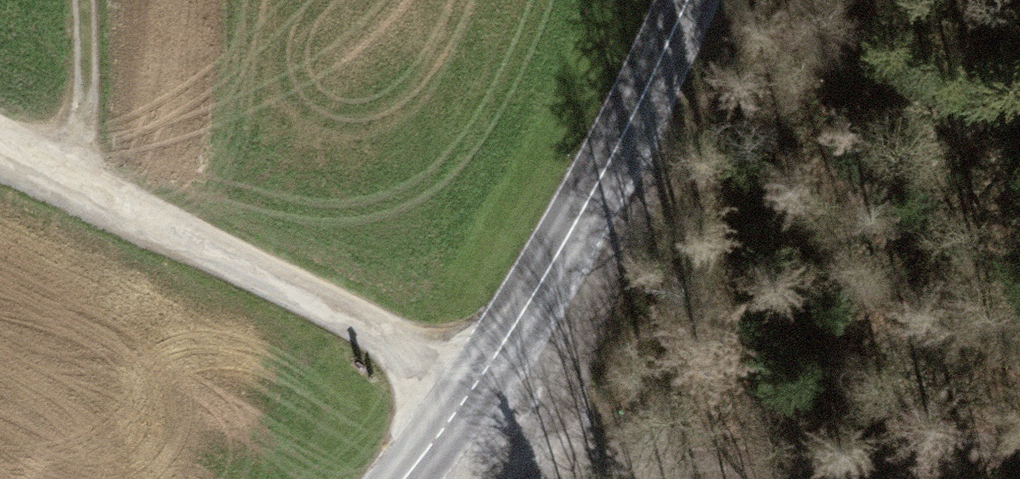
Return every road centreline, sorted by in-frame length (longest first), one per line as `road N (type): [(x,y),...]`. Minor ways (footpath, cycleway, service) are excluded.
road 1 (residential): [(478,382),(0,136)]
road 2 (track): [(1019,446),(584,467),(517,462)]
road 3 (tertiary): [(694,0),(597,189),(478,382)]
road 4 (track): [(87,0),(91,136),(78,178)]
road 5 (tertiary): [(478,382),(402,478)]

